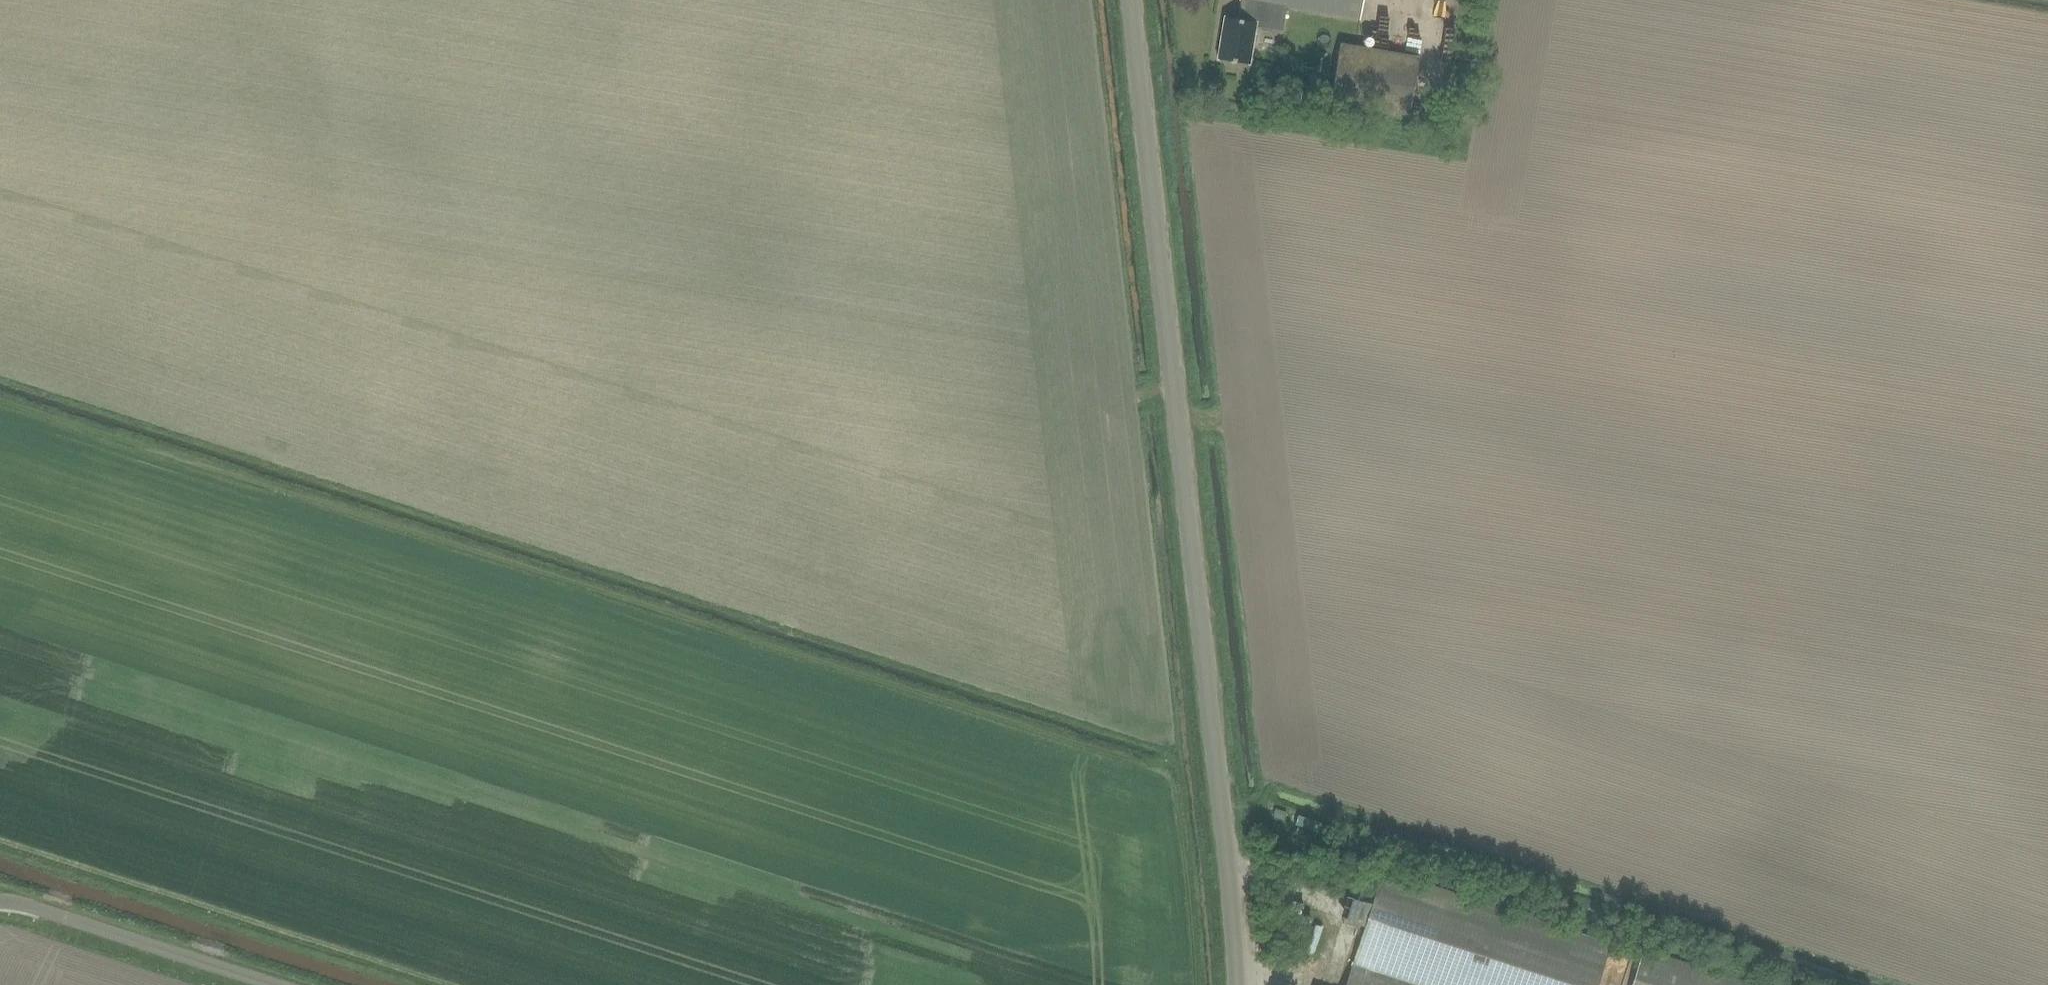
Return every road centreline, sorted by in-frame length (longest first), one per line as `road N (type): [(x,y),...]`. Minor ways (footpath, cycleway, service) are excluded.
road 1 (unclassified): [(1231,984),(1194,526),(1133,0)]

